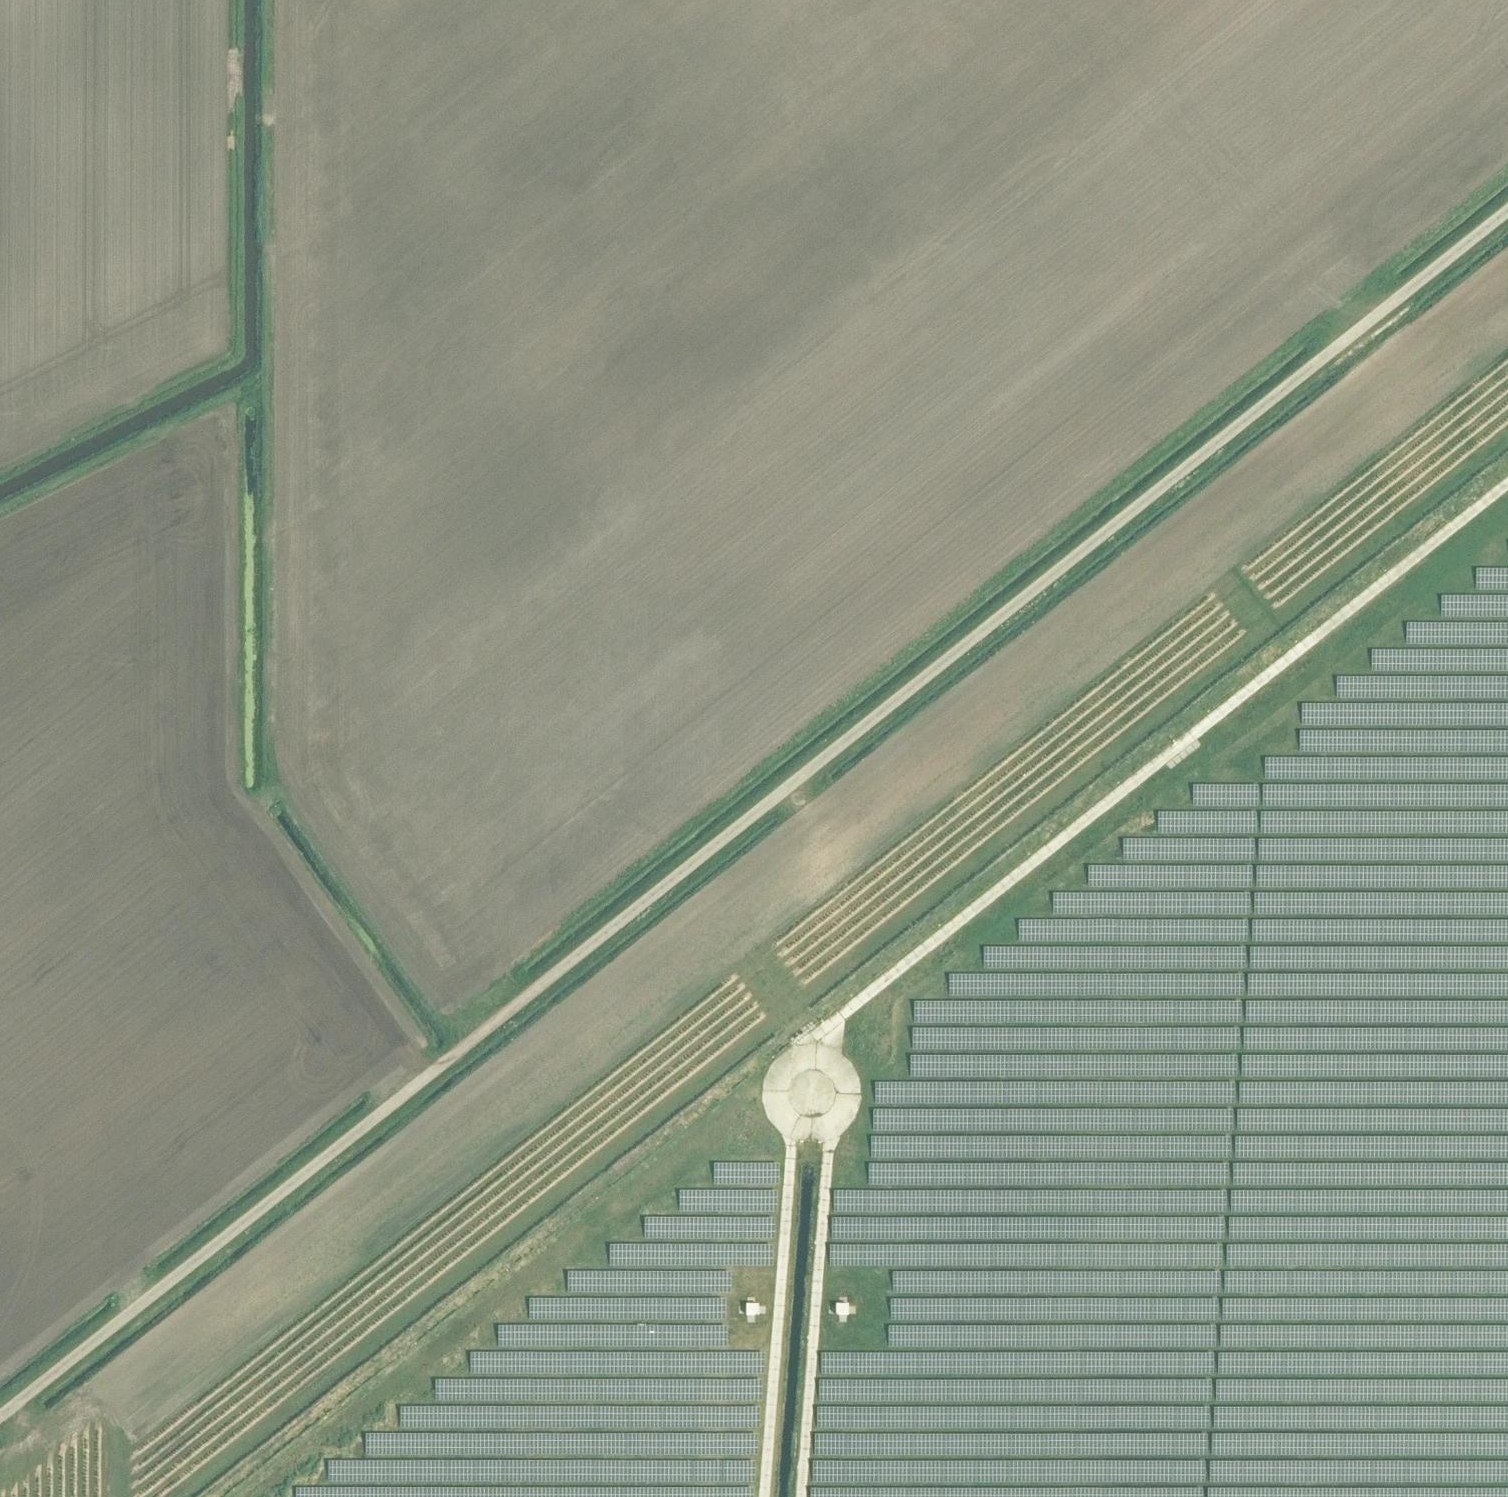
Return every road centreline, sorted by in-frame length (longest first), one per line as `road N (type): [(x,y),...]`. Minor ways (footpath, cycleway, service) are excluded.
road 1 (unclassified): [(0,1416),(1507,213)]
road 2 (track): [(1507,489),(829,1028),(817,1094),(831,1156),(804,1496)]
road 3 (track): [(766,1496),(794,1146)]

